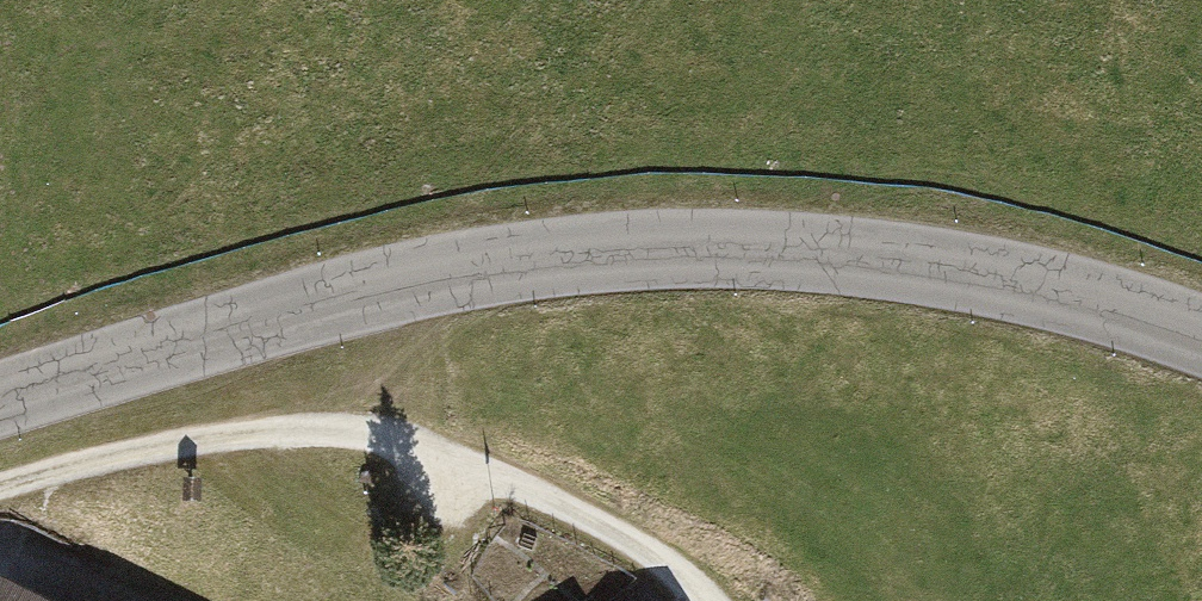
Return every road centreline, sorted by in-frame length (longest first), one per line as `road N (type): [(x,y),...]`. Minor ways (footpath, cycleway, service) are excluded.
road 1 (tertiary): [(0,401),(343,303),(464,275),(586,260),(833,257),(956,274),(1201,339)]
road 2 (track): [(0,488),(224,439),(357,432),(534,492),(623,537),(707,600)]

